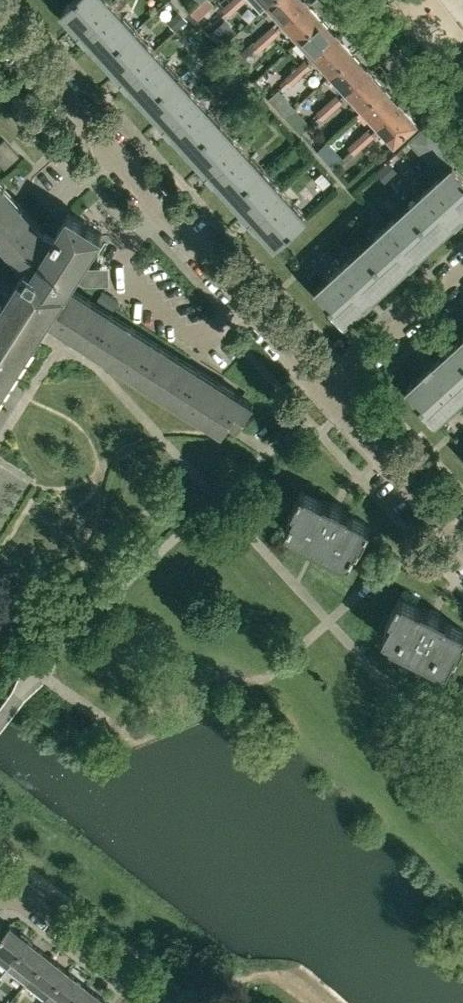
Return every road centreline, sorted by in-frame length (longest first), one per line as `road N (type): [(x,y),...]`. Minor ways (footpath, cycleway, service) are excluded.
road 1 (residential): [(320,392),(0,27)]
road 2 (residential): [(462,543),(320,392)]
road 3 (residential): [(153,1002),(6,884)]
road 4 (unclassified): [(320,392),(462,270)]
road 5 (residential): [(462,124),(350,0)]

